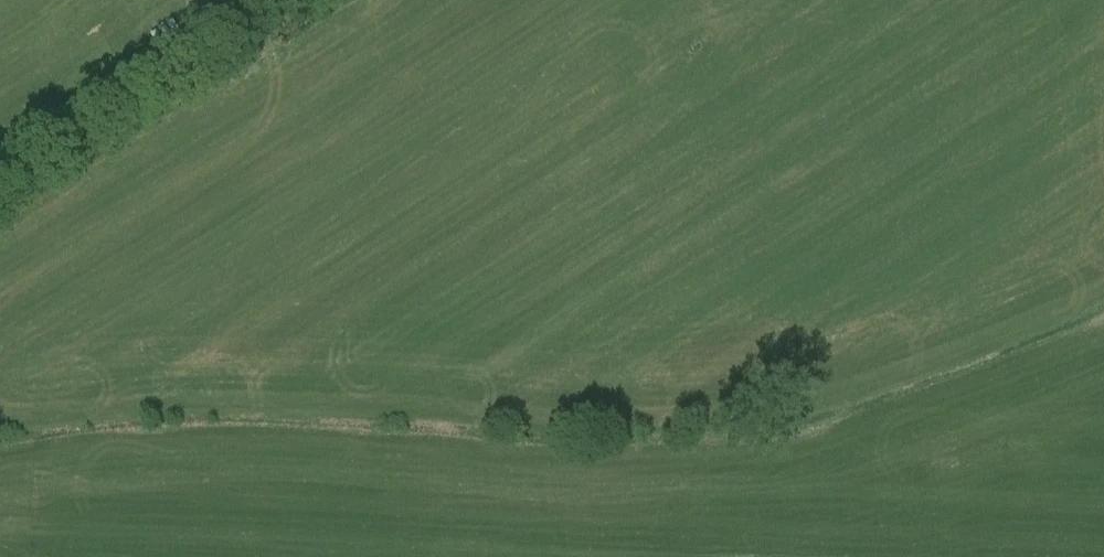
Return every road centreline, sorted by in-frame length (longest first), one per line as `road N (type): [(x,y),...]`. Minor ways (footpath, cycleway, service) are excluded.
road 1 (unclassified): [(0,167),(267,0)]

